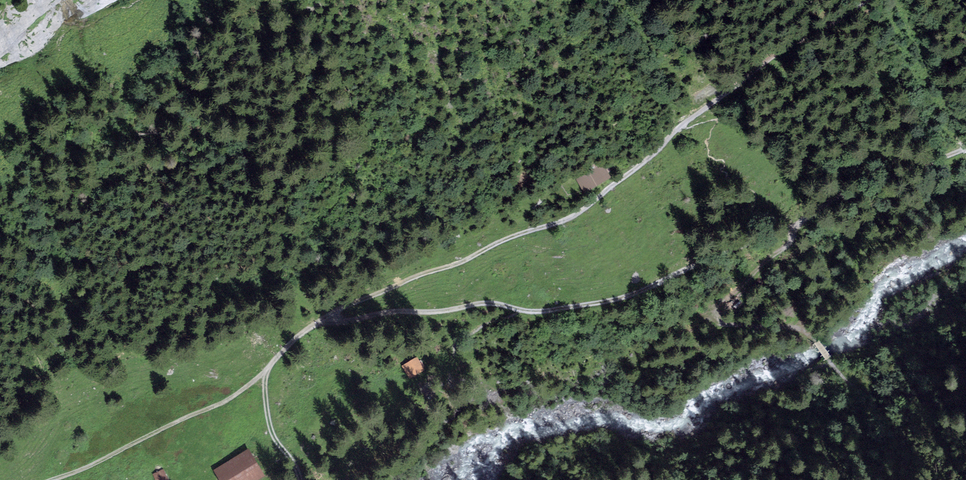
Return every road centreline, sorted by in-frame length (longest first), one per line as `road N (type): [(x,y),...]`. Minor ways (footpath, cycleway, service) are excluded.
road 1 (track): [(865,0),(774,54),(569,217),(320,320)]
road 2 (track): [(320,320),(488,301),(539,310),(594,302),(791,227)]
road 3 (track): [(320,320),(234,396),(52,479)]
road 4 (track): [(791,227),(843,193),(965,147)]

